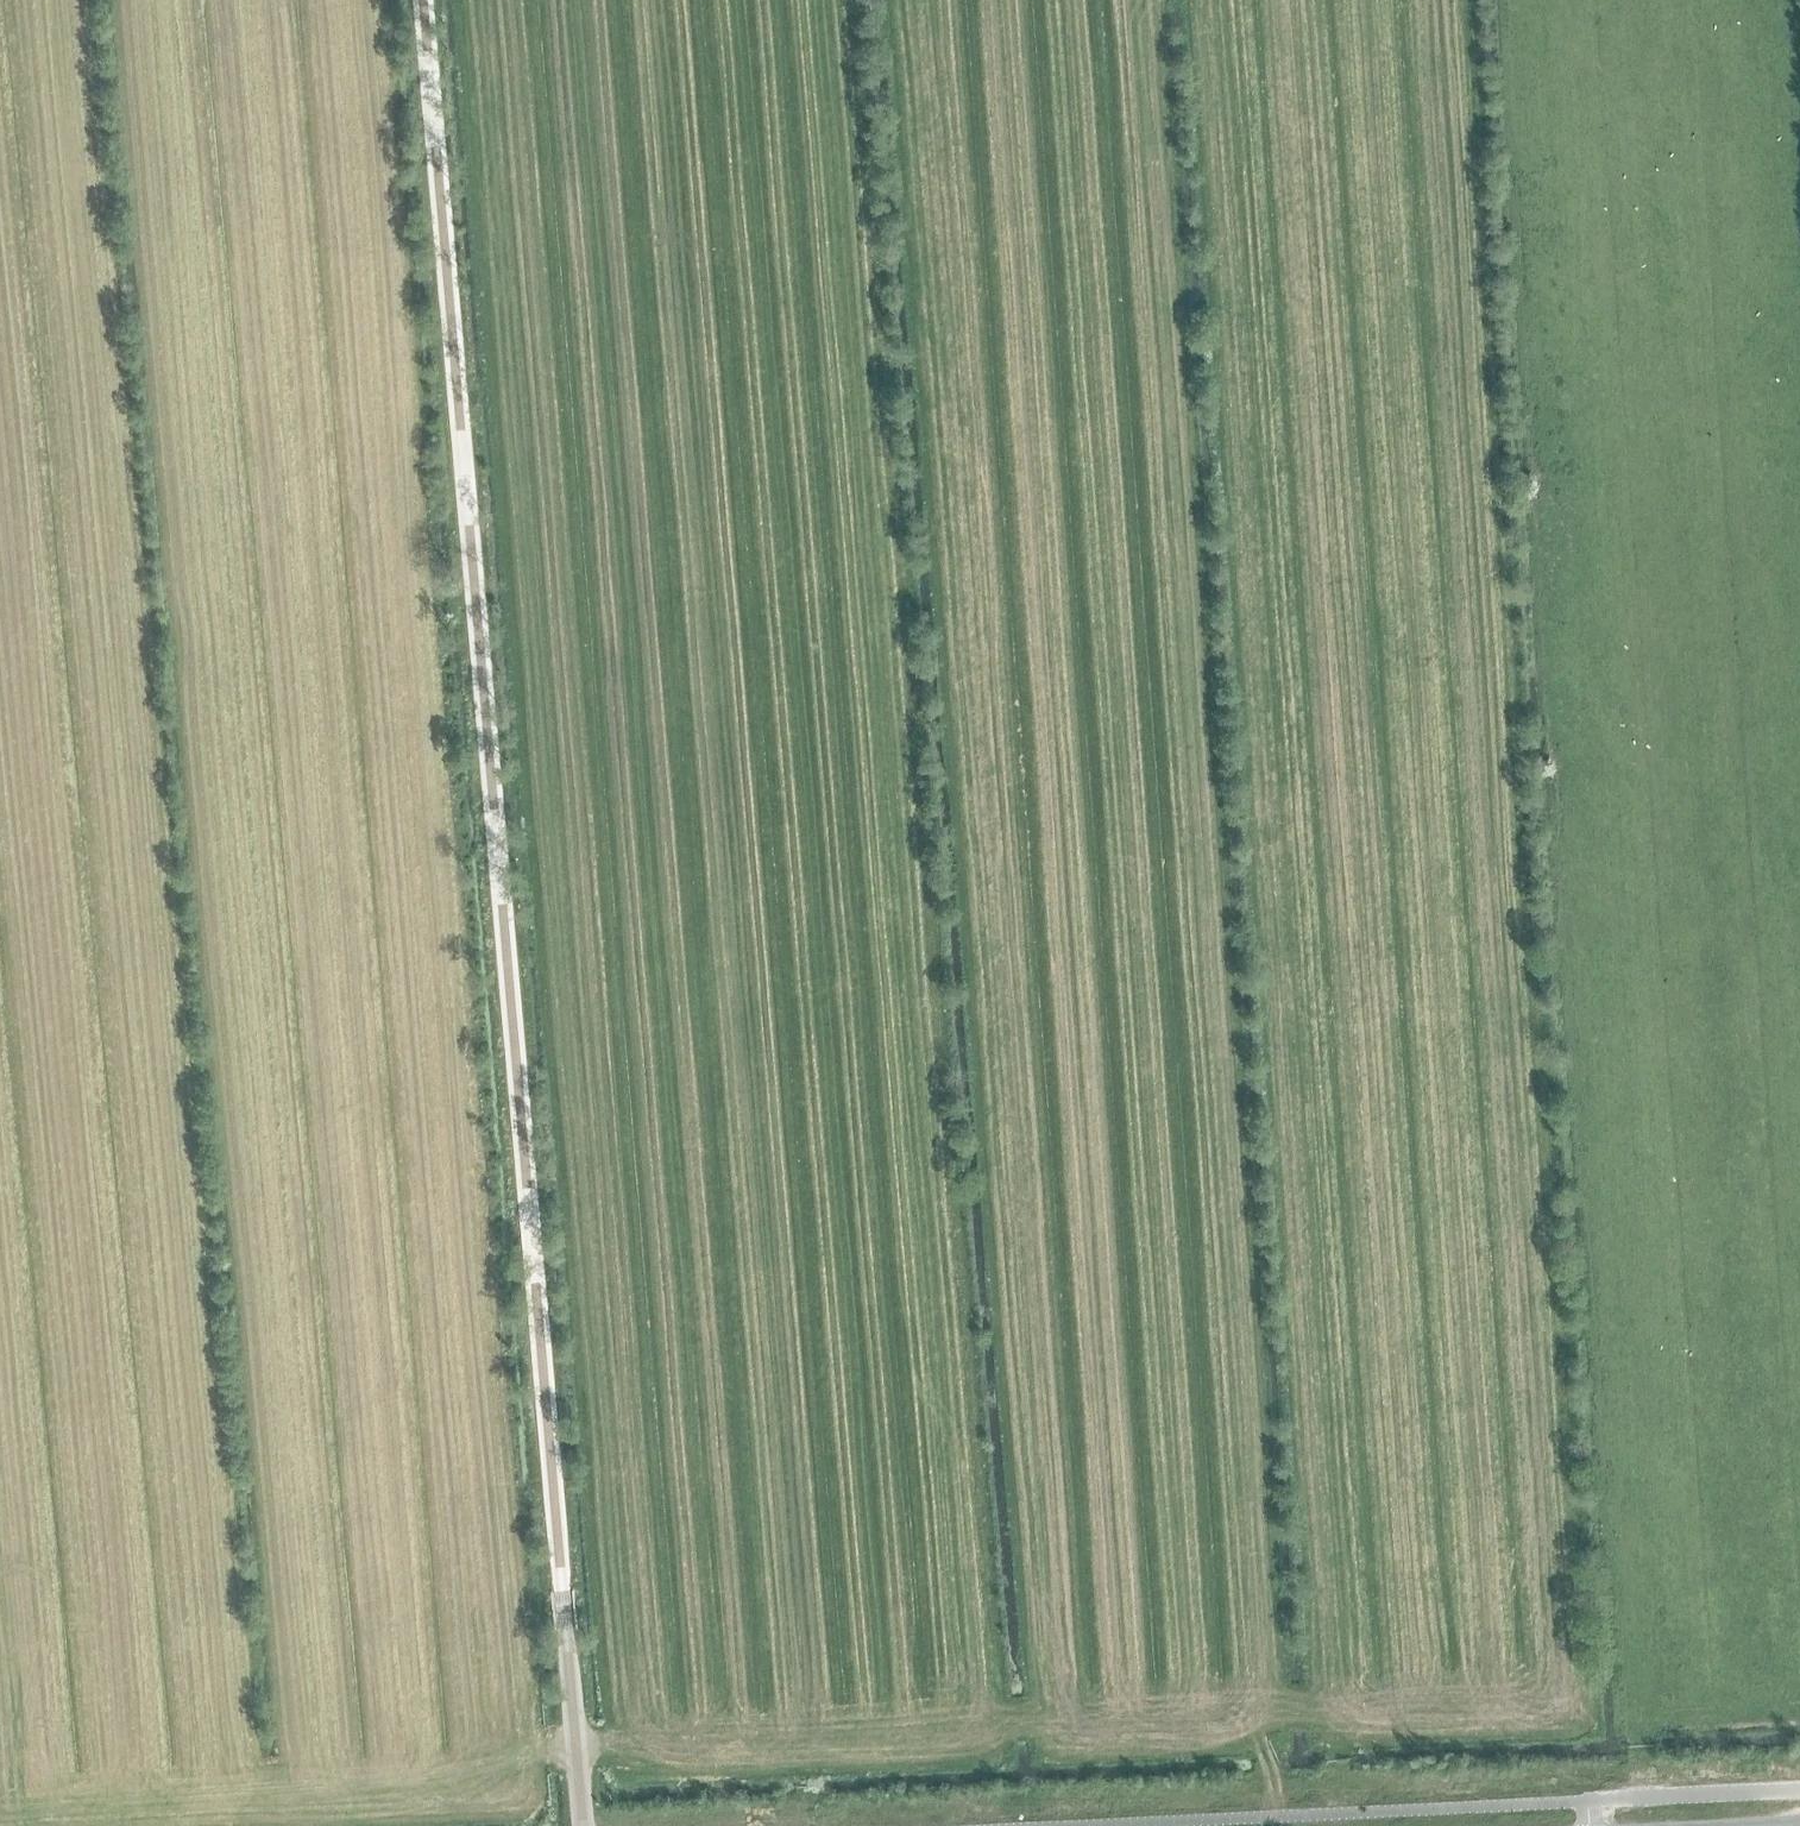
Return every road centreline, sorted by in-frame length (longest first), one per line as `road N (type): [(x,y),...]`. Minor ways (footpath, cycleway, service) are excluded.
road 1 (unclassified): [(584,1825),(430,0)]
road 2 (unclassified): [(1799,1789),(1587,1800),(1588,1825)]

